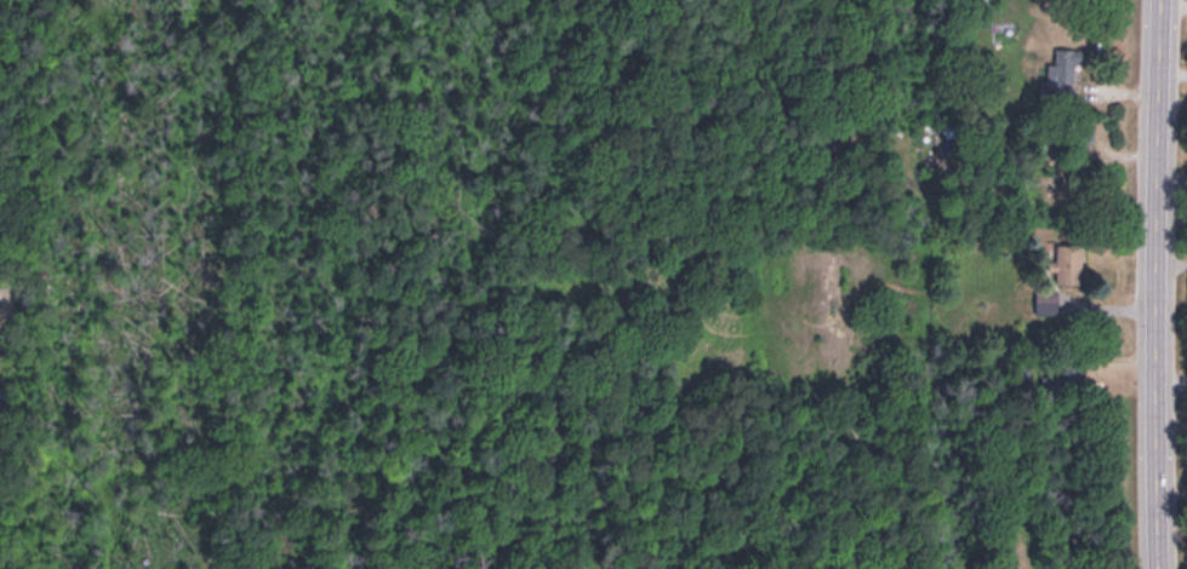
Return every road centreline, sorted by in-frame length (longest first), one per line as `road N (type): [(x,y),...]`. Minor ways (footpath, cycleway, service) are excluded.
road 1 (primary): [(1154,568),(1159,0)]

